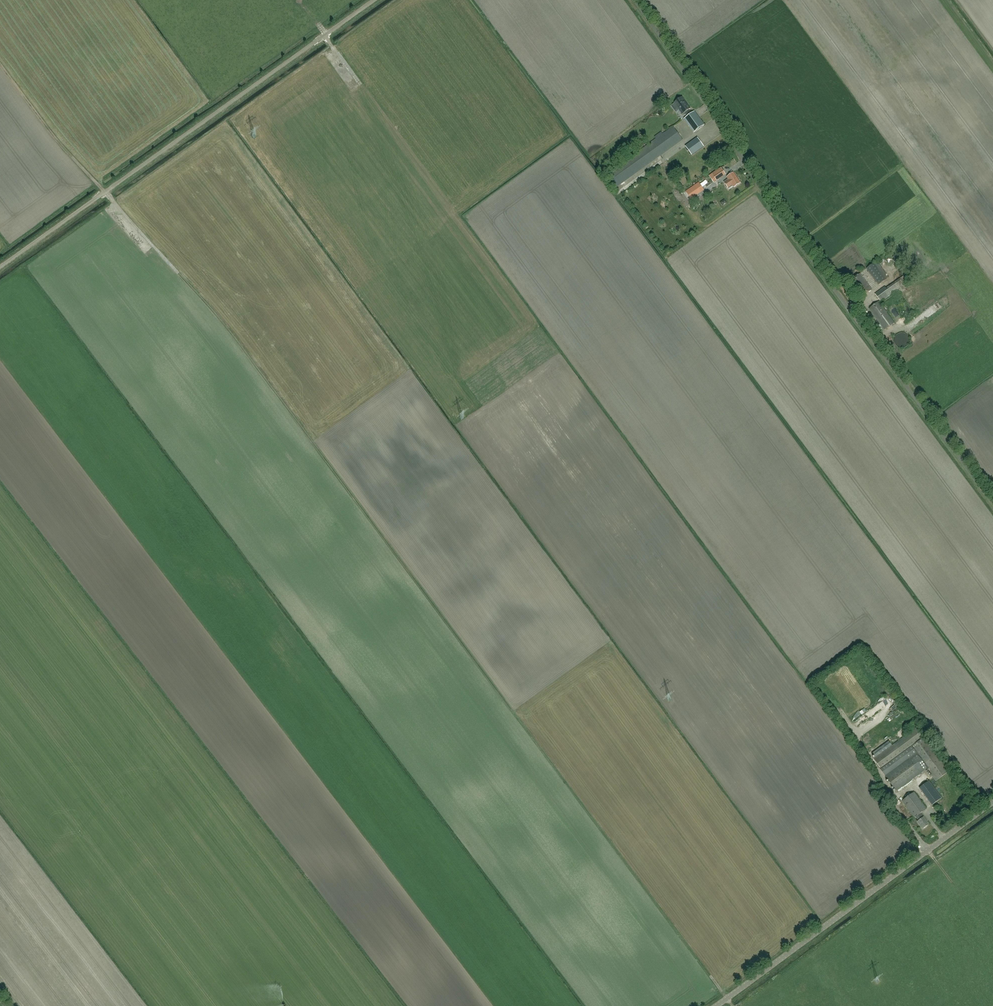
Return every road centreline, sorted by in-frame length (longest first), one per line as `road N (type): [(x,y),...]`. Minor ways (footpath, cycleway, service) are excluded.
road 1 (unclassified): [(992,502),(784,222),(635,0)]
road 2 (unclassified): [(0,270),(375,0)]
road 3 (unclassified): [(714,1005),(992,803)]

